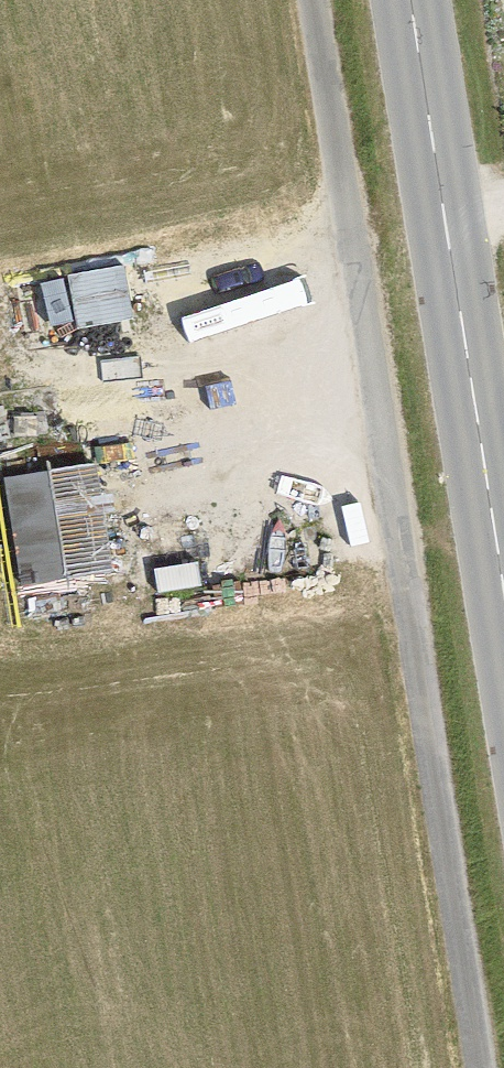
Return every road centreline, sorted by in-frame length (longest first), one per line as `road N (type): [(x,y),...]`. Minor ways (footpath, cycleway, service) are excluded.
road 1 (track): [(313,0),(481,1067)]
road 2 (primary): [(410,0),(503,593)]

